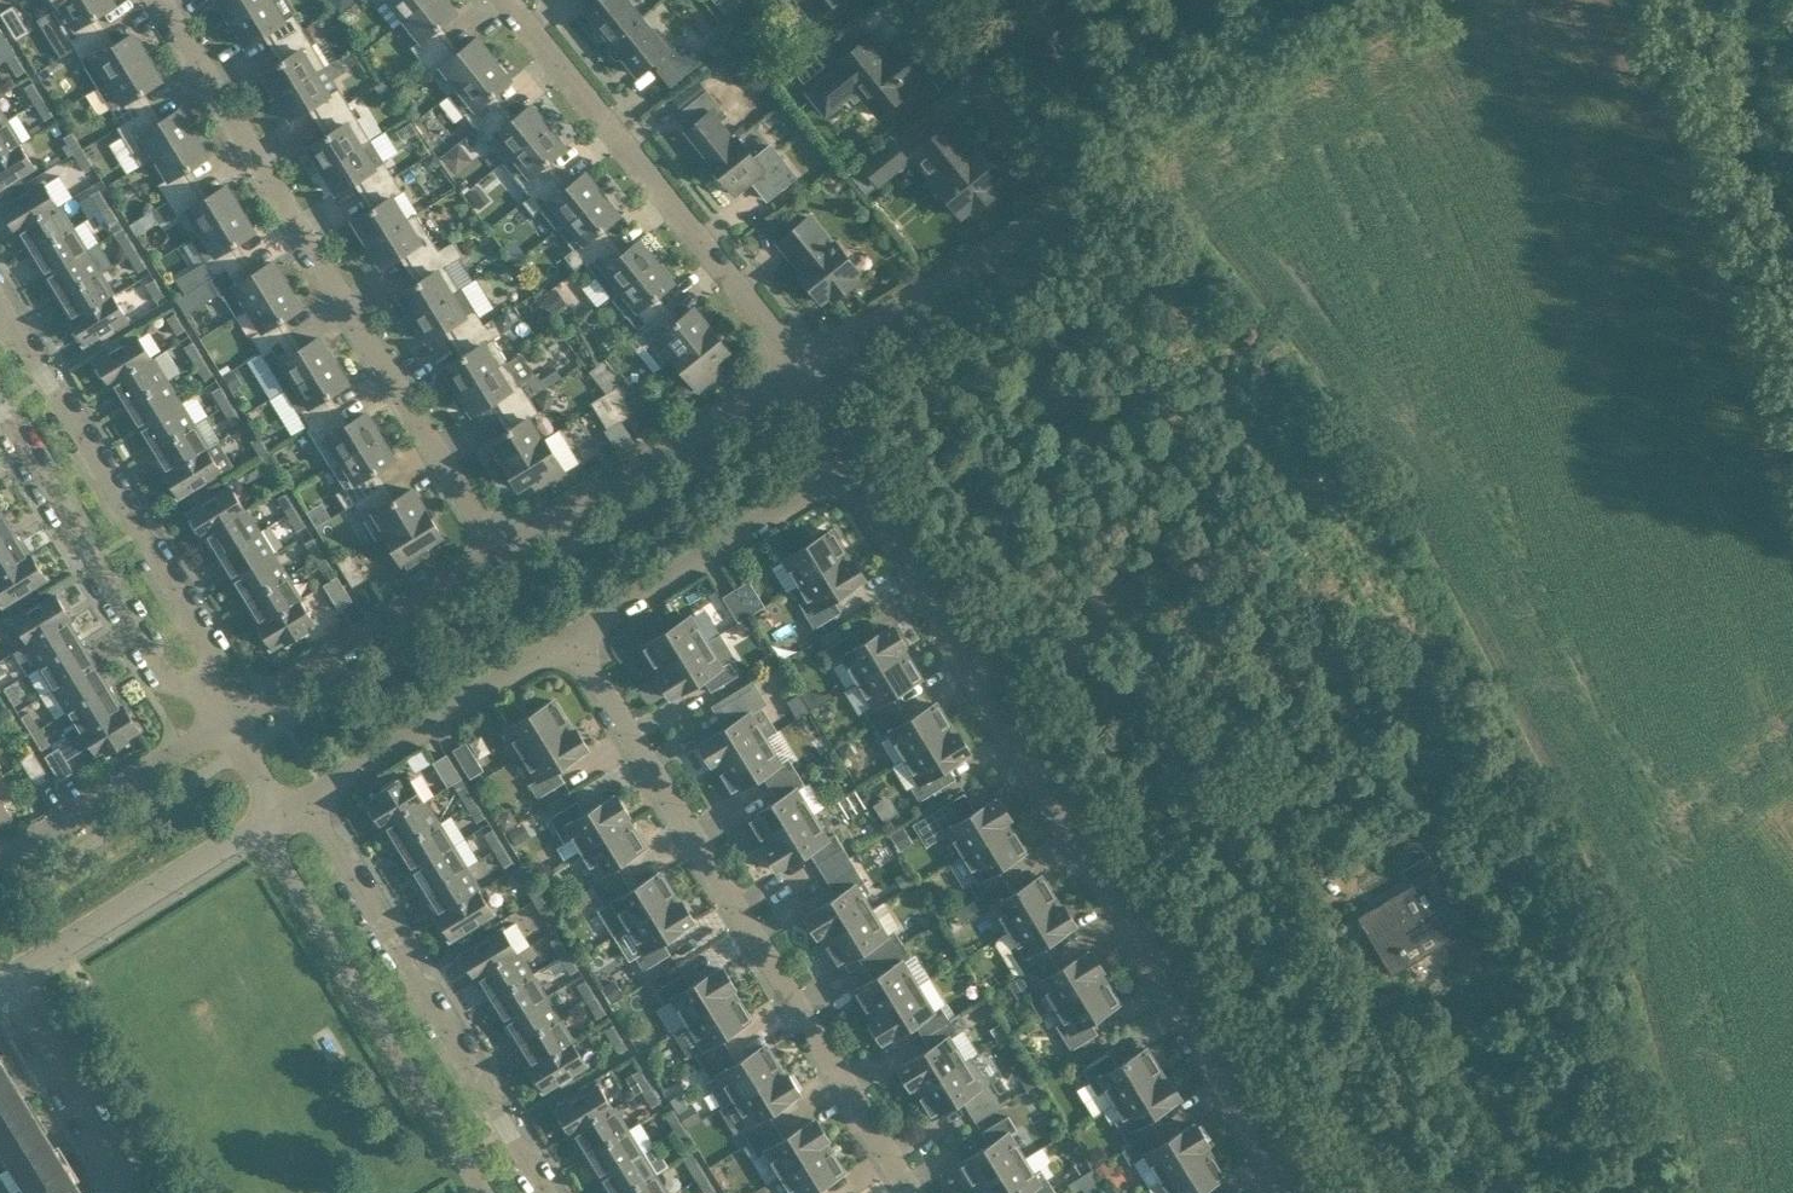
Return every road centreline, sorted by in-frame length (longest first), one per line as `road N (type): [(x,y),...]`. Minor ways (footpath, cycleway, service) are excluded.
road 1 (residential): [(1291,1192),(848,464)]
road 2 (residential): [(905,1192),(545,638)]
road 3 (residential): [(477,552),(157,0)]
road 4 (residential): [(801,366),(1000,227),(1020,189),(1016,152),(898,0)]
road 5 (residential): [(547,1192),(324,828),(280,809)]
road 6 (residential): [(801,366),(506,0)]
road 7 (residential): [(280,809),(279,855),(484,1192)]
road 8 (residential): [(200,681),(210,663),(208,644),(0,305)]
road 9 (residential): [(477,552),(801,366)]
road 10 (residential): [(0,402),(165,673),(200,681)]
road 11 (residential): [(545,638),(848,464)]
road 12 (residential): [(280,809),(4,980)]
road 13 (residential): [(280,809),(545,638)]
road 14 (residential): [(228,724),(477,552)]
road 15 (residential): [(0,863),(228,724)]
road 16 (residential): [(141,1192),(4,980)]

